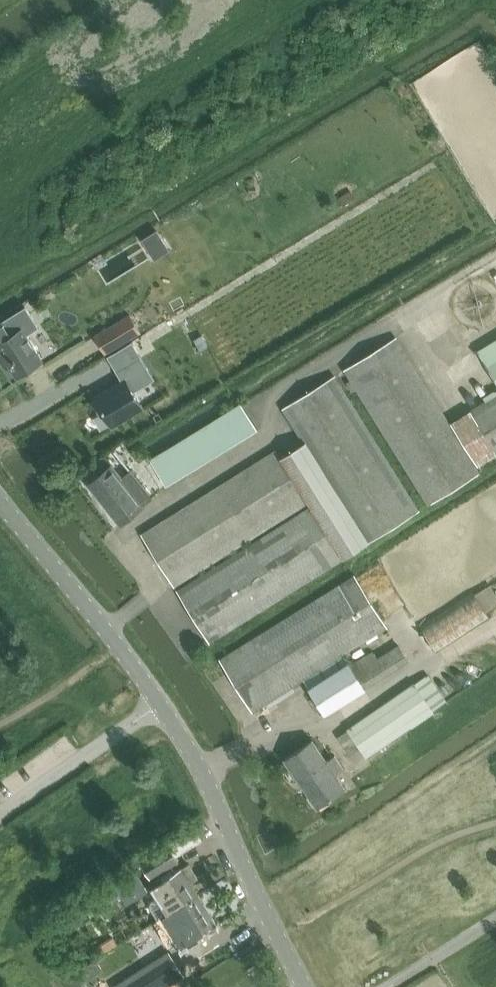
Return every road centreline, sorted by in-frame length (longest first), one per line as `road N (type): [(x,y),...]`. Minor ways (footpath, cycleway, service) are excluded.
road 1 (unclassified): [(303,986),(201,772),(159,704)]
road 2 (unclassified): [(159,704),(0,502)]
road 3 (unclassified): [(0,816),(159,704)]

